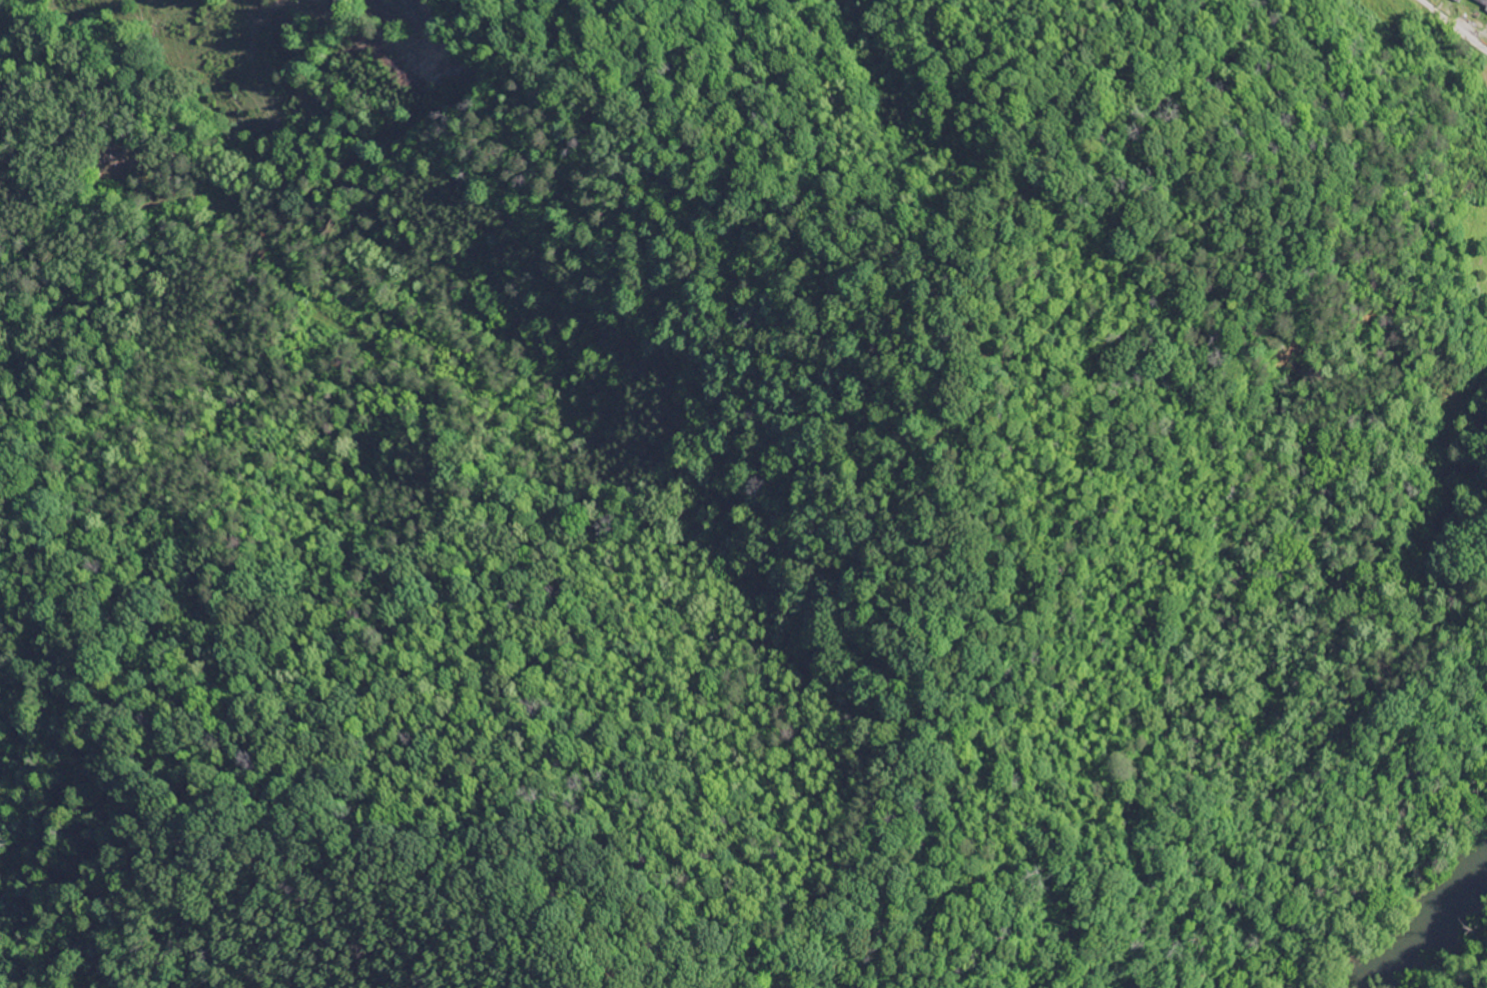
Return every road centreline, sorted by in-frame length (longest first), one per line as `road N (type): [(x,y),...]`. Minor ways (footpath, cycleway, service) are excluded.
road 1 (residential): [(1382,0),(1486,82)]

